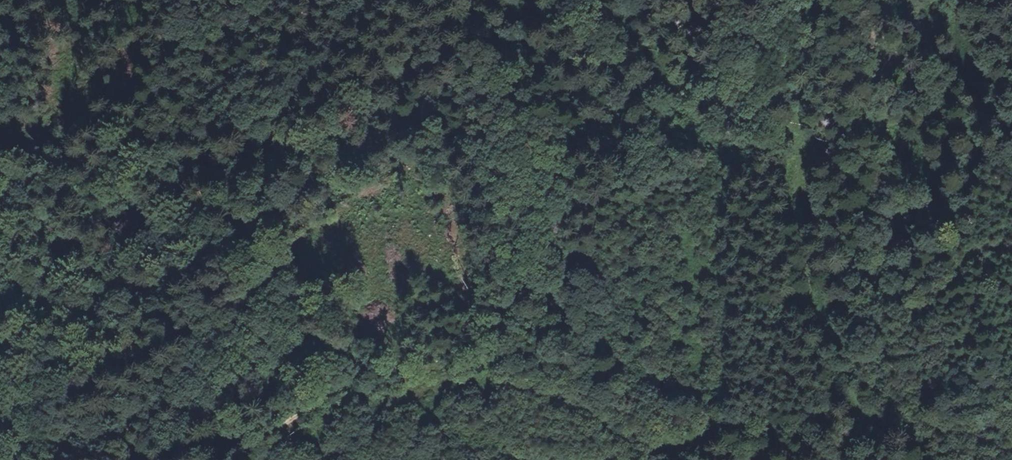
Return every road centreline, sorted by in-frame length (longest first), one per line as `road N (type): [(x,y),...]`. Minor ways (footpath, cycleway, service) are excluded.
road 1 (track): [(210,459),(347,387),(412,371),(562,362),(638,397),(772,426),(856,403),(811,301),(783,138),(603,71),(566,0)]

